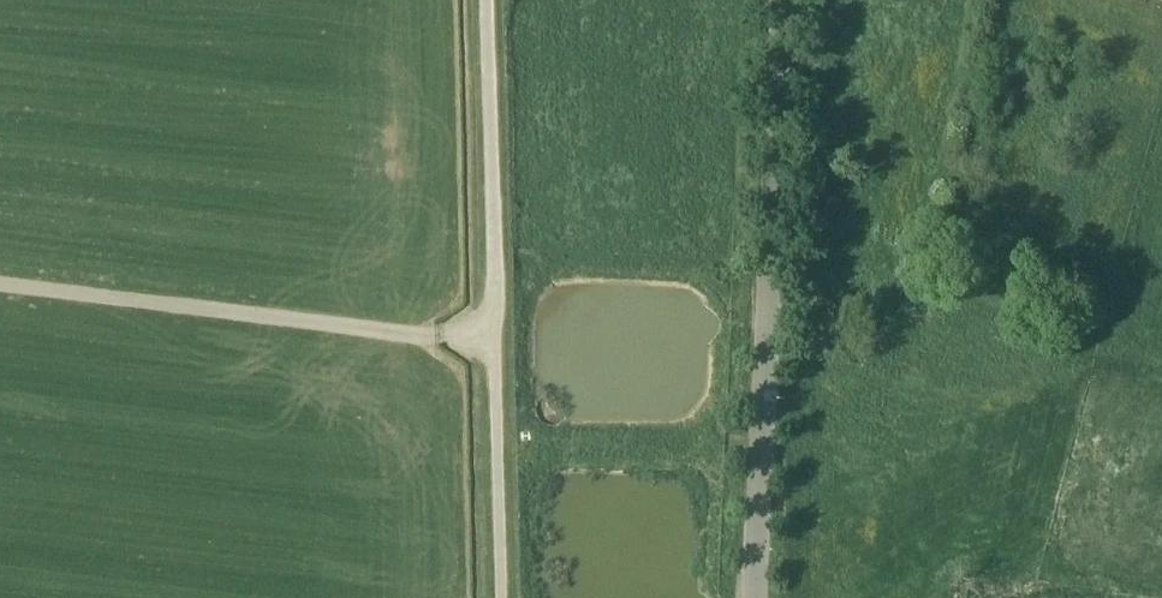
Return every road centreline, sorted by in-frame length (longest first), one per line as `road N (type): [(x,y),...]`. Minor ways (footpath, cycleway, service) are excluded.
road 1 (residential): [(756,597),(787,0)]
road 2 (track): [(505,597),(489,0)]

